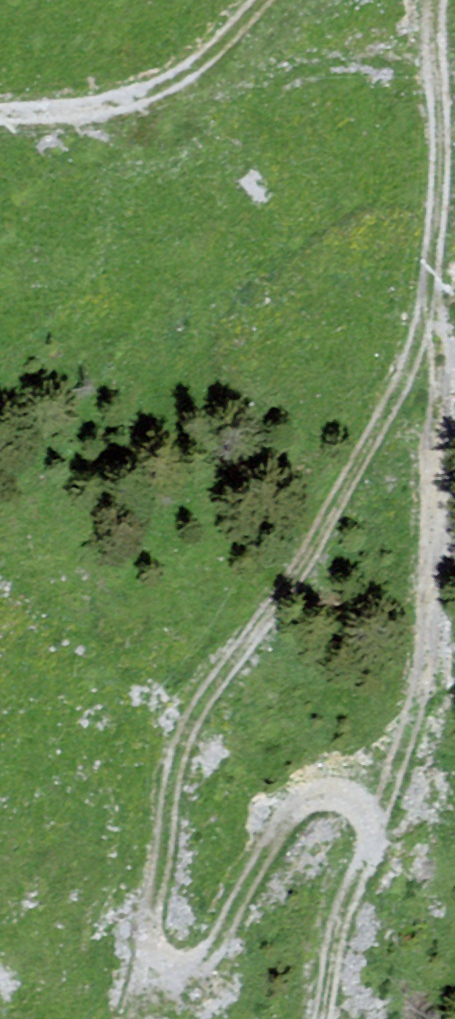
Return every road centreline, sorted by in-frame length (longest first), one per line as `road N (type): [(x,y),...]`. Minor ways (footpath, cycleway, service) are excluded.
road 1 (track): [(439,269),(414,357),(369,447),(296,574),(195,715),(173,778),(155,945),(186,967),(210,954),(279,831),(320,795),(354,804),(374,833)]
road 2 (track): [(323,1018),(429,652),(445,161),(436,0)]
road 3 (track): [(257,0),(186,78),(147,97),(0,112)]

